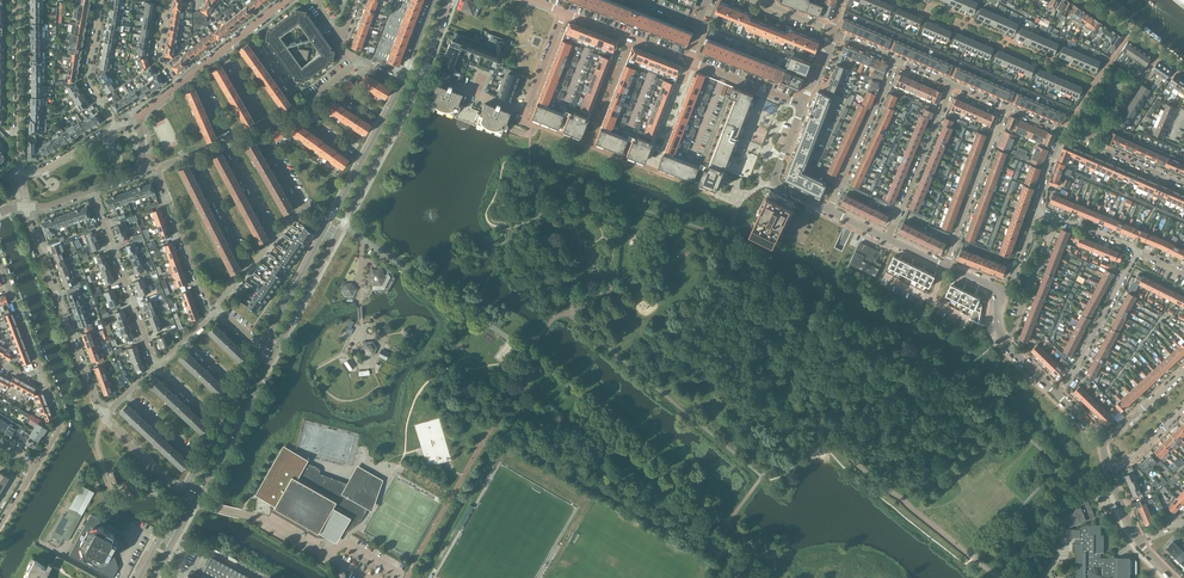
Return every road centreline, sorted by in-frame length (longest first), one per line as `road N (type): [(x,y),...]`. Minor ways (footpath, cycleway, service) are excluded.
road 1 (tertiary): [(335,235),(409,98),(448,0)]
road 2 (residential): [(102,416),(27,208)]
road 3 (residential): [(157,366),(91,190)]
road 4 (residential): [(215,310),(159,173),(190,156)]
road 5 (residential): [(18,173),(17,0)]
road 6 (residential): [(945,266),(1008,108)]
road 7 (tertiary): [(403,81),(326,230)]
road 8 (residential): [(952,84),(888,239)]
road 9 (residential): [(829,210),(897,60)]
road 10 (residential): [(1057,394),(1137,251)]
road 11 (tertiary): [(194,499),(271,358)]
road 12 (tertiary): [(260,352),(185,494)]
road 13 (tertiary): [(271,358),(335,235)]
road 14 (residential): [(116,126),(90,73),(102,0)]
road 15 (residential): [(689,61),(565,13)]
road 16 (residential): [(1007,342),(1057,219)]
road 17 (tertiary): [(326,230),(263,346)]
road 18 (residential): [(247,269),(190,156)]
road 19 (residential): [(803,105),(689,61)]

